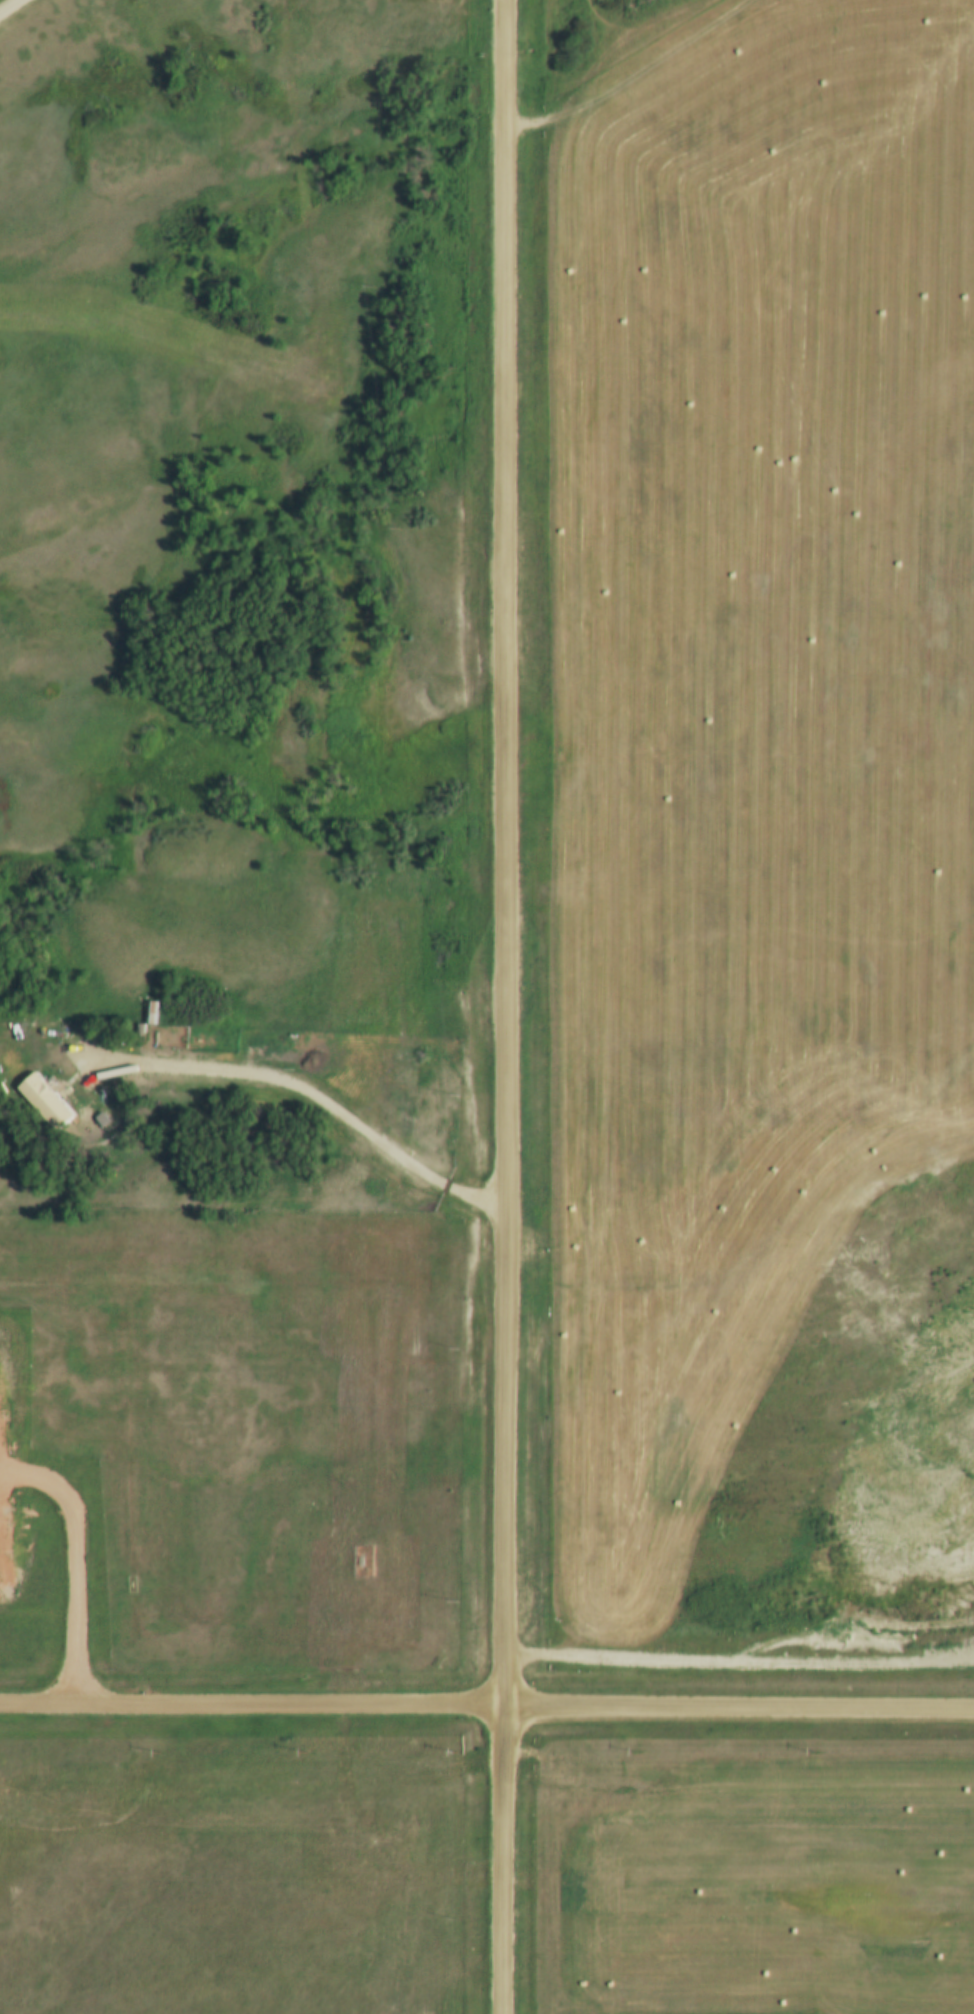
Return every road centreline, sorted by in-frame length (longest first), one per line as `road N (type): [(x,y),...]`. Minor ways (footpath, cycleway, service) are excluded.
road 1 (residential): [(502,2013),(501,0)]
road 2 (residential): [(973,1713),(503,1710)]

